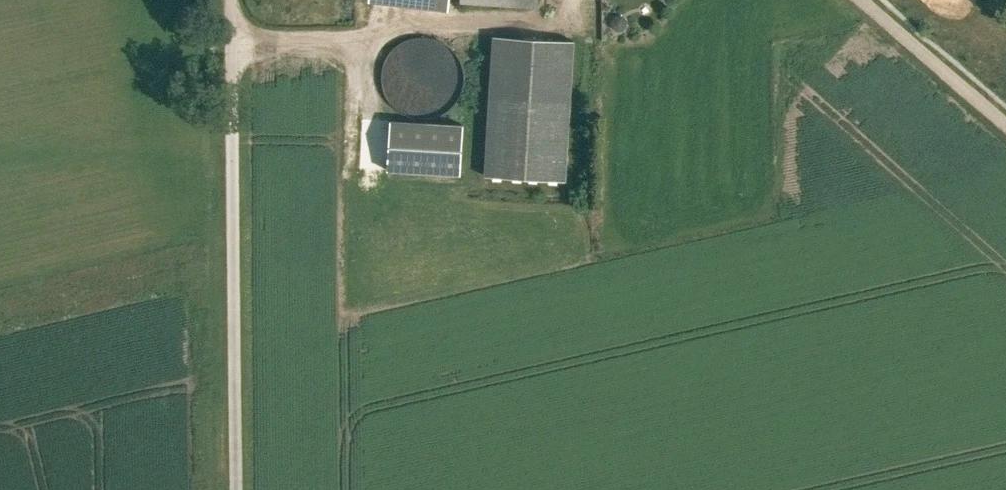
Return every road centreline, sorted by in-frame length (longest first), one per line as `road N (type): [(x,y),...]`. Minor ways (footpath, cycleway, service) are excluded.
road 1 (unclassified): [(236,489),(229,0)]
road 2 (track): [(1005,124),(862,0)]

